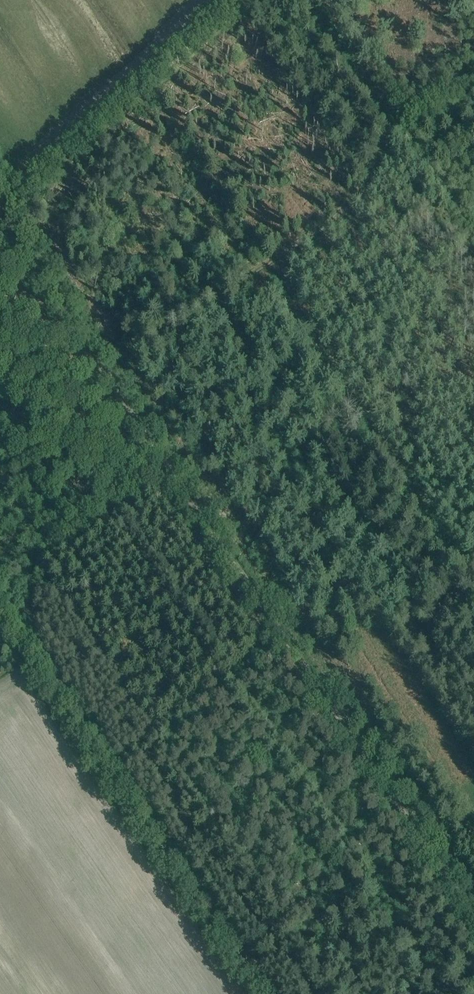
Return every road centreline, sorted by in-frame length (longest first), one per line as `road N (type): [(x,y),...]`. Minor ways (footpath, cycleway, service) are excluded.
road 1 (track): [(278,993),(30,634),(30,568),(169,466)]
road 2 (track): [(473,917),(94,363)]
road 3 (track): [(203,0),(0,188)]
road 4 (track): [(473,830),(422,841),(258,965)]

